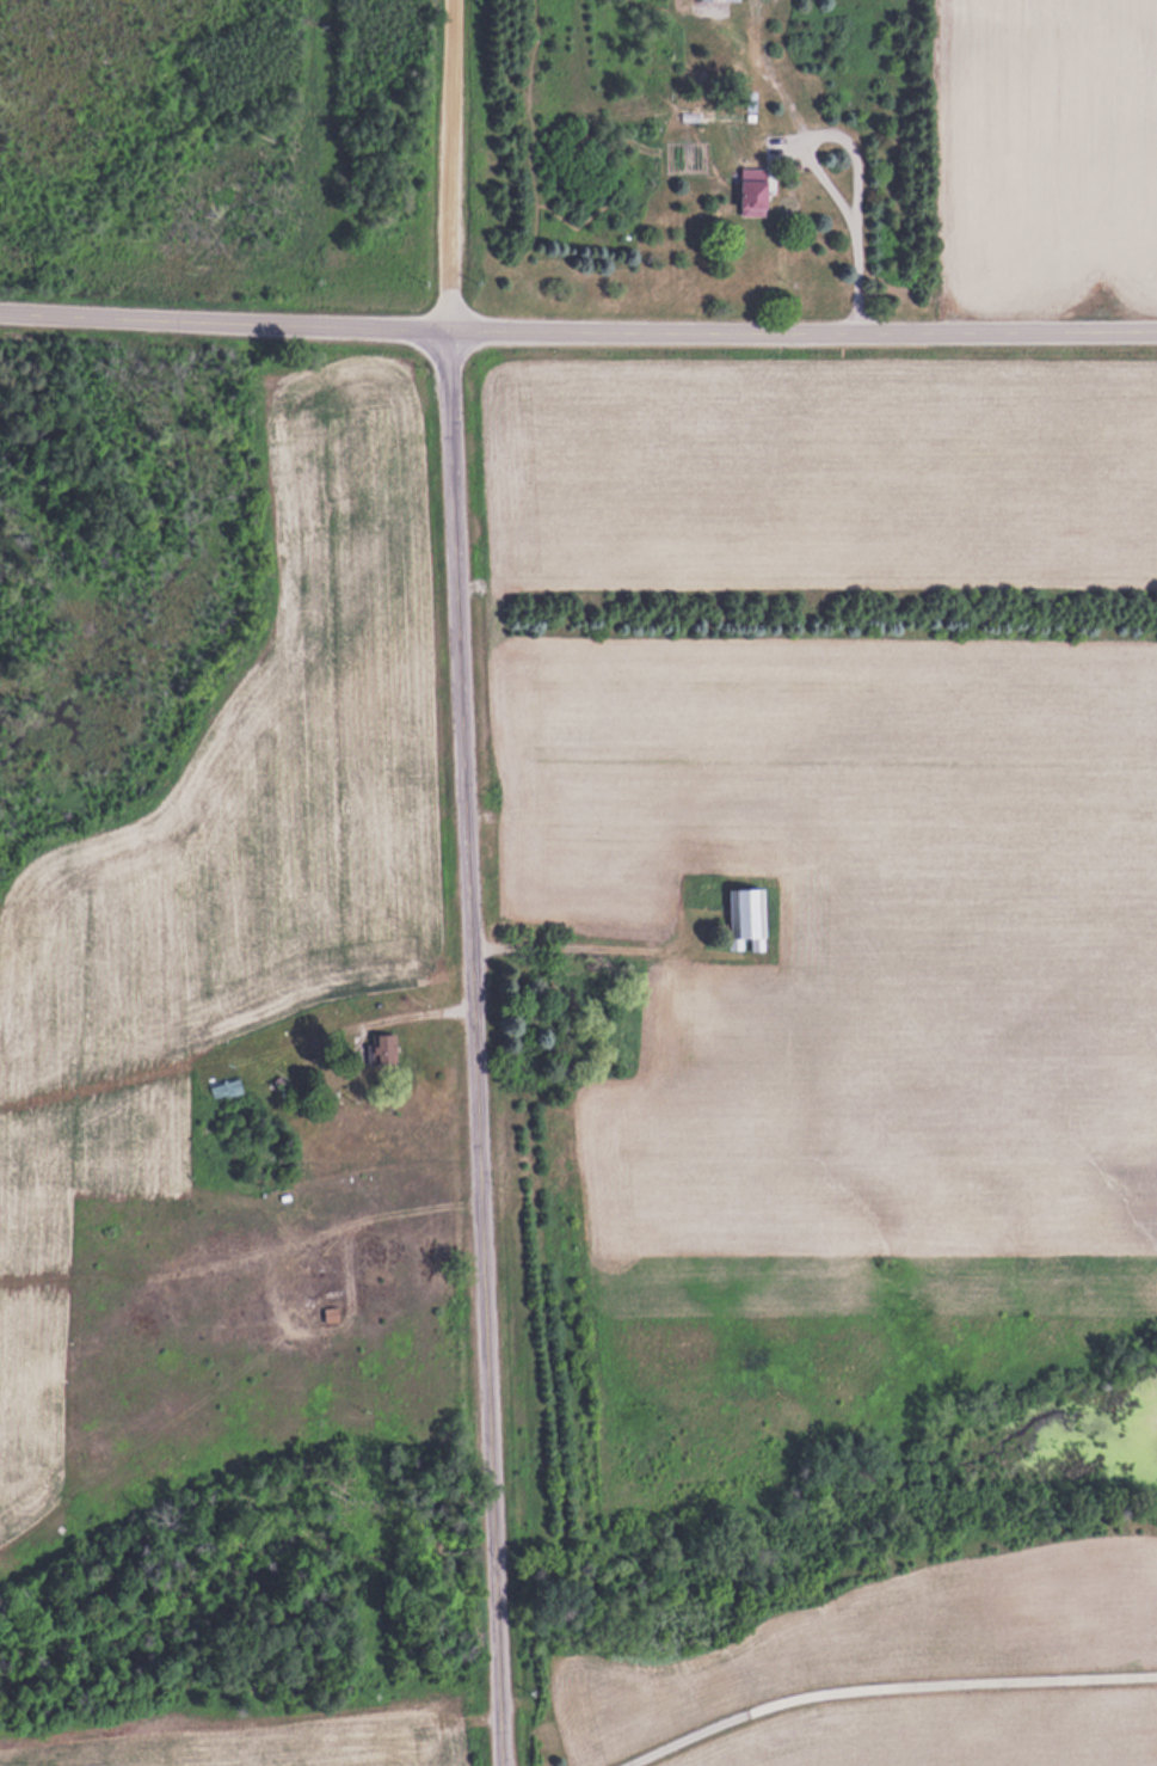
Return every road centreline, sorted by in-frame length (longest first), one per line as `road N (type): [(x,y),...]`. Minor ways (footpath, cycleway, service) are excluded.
road 1 (residential): [(500,1765),(449,435),(453,0)]
road 2 (residential): [(1156,332),(448,330),(0,310)]

